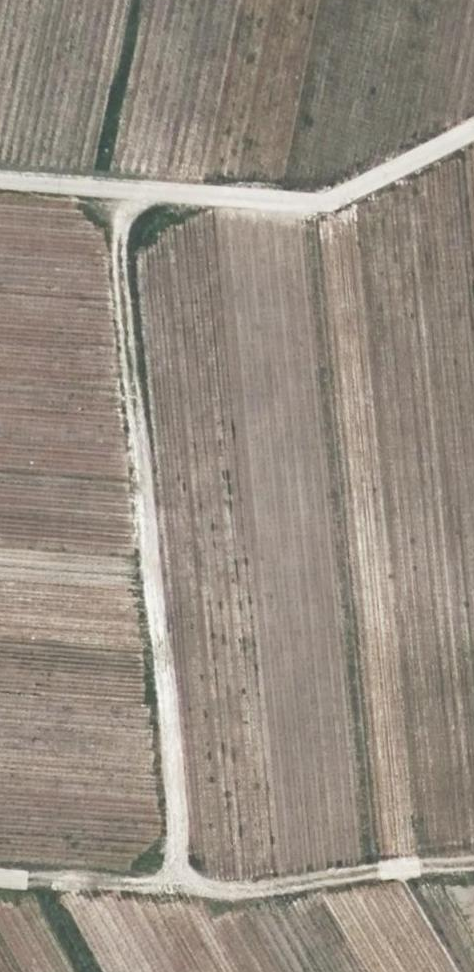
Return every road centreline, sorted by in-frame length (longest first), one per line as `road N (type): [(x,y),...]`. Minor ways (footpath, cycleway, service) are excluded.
road 1 (track): [(178,885),(116,220),(126,188)]
road 2 (unclassified): [(0,176),(319,199),(473,124)]
road 3 (track): [(473,863),(284,887),(12,876)]

